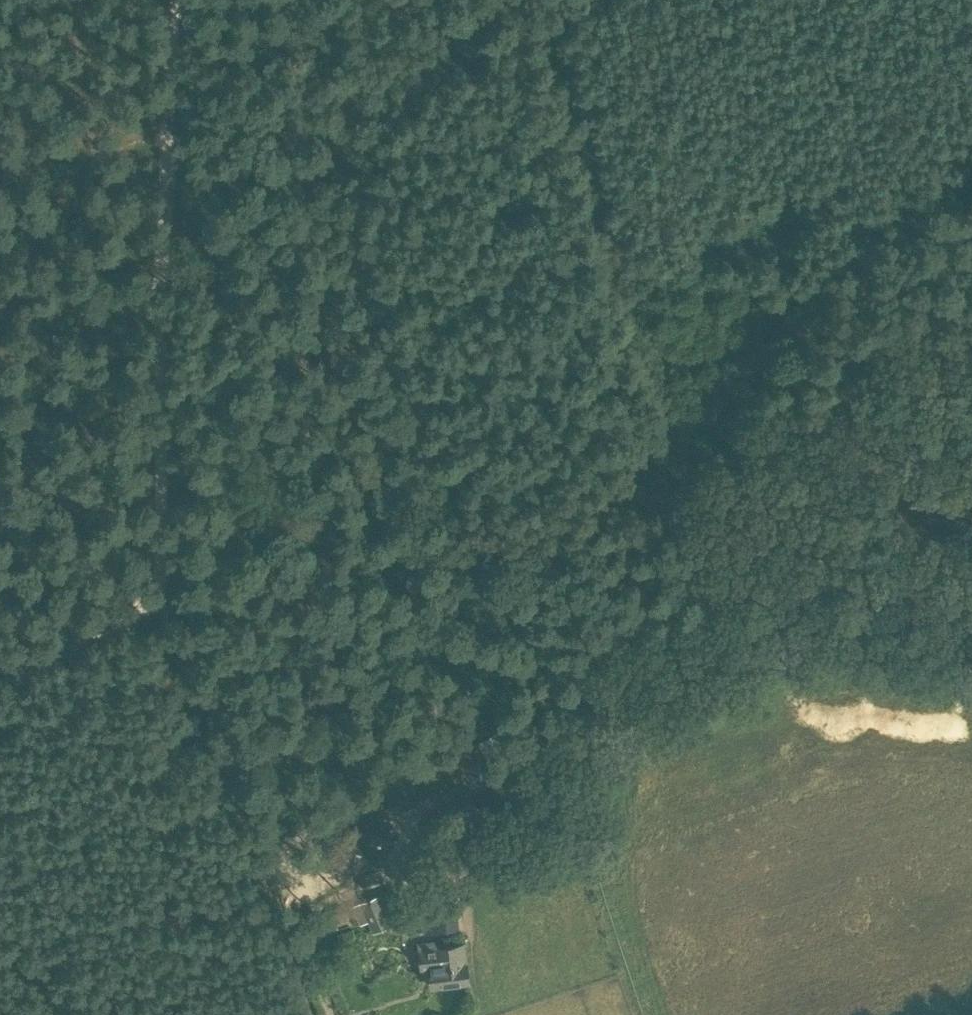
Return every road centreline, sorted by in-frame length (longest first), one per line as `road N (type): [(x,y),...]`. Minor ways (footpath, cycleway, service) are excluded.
road 1 (track): [(174,0),(166,593)]
road 2 (track): [(0,659),(166,593)]
road 3 (track): [(0,146),(171,141)]

